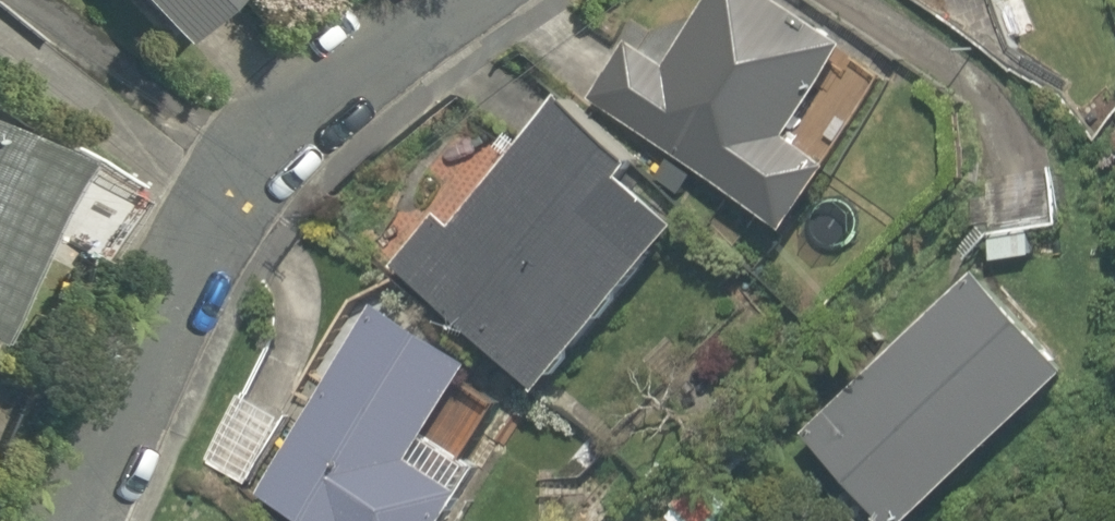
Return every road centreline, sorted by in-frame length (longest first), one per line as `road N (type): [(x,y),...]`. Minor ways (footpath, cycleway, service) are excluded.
road 1 (residential): [(79,520),(228,219),(295,129),(461,0)]

